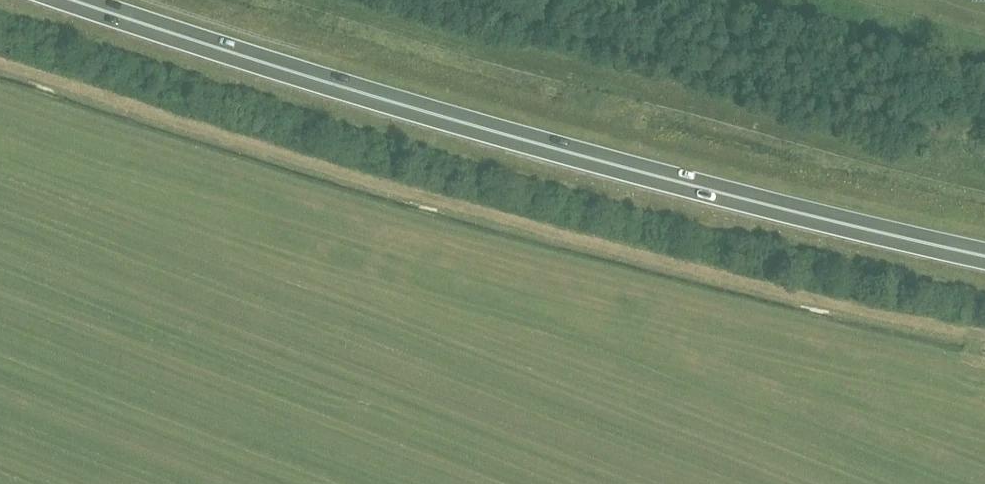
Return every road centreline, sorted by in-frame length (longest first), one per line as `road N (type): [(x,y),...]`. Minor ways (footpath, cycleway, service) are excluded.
road 1 (trunk): [(75,0),(375,99),(984,258)]

